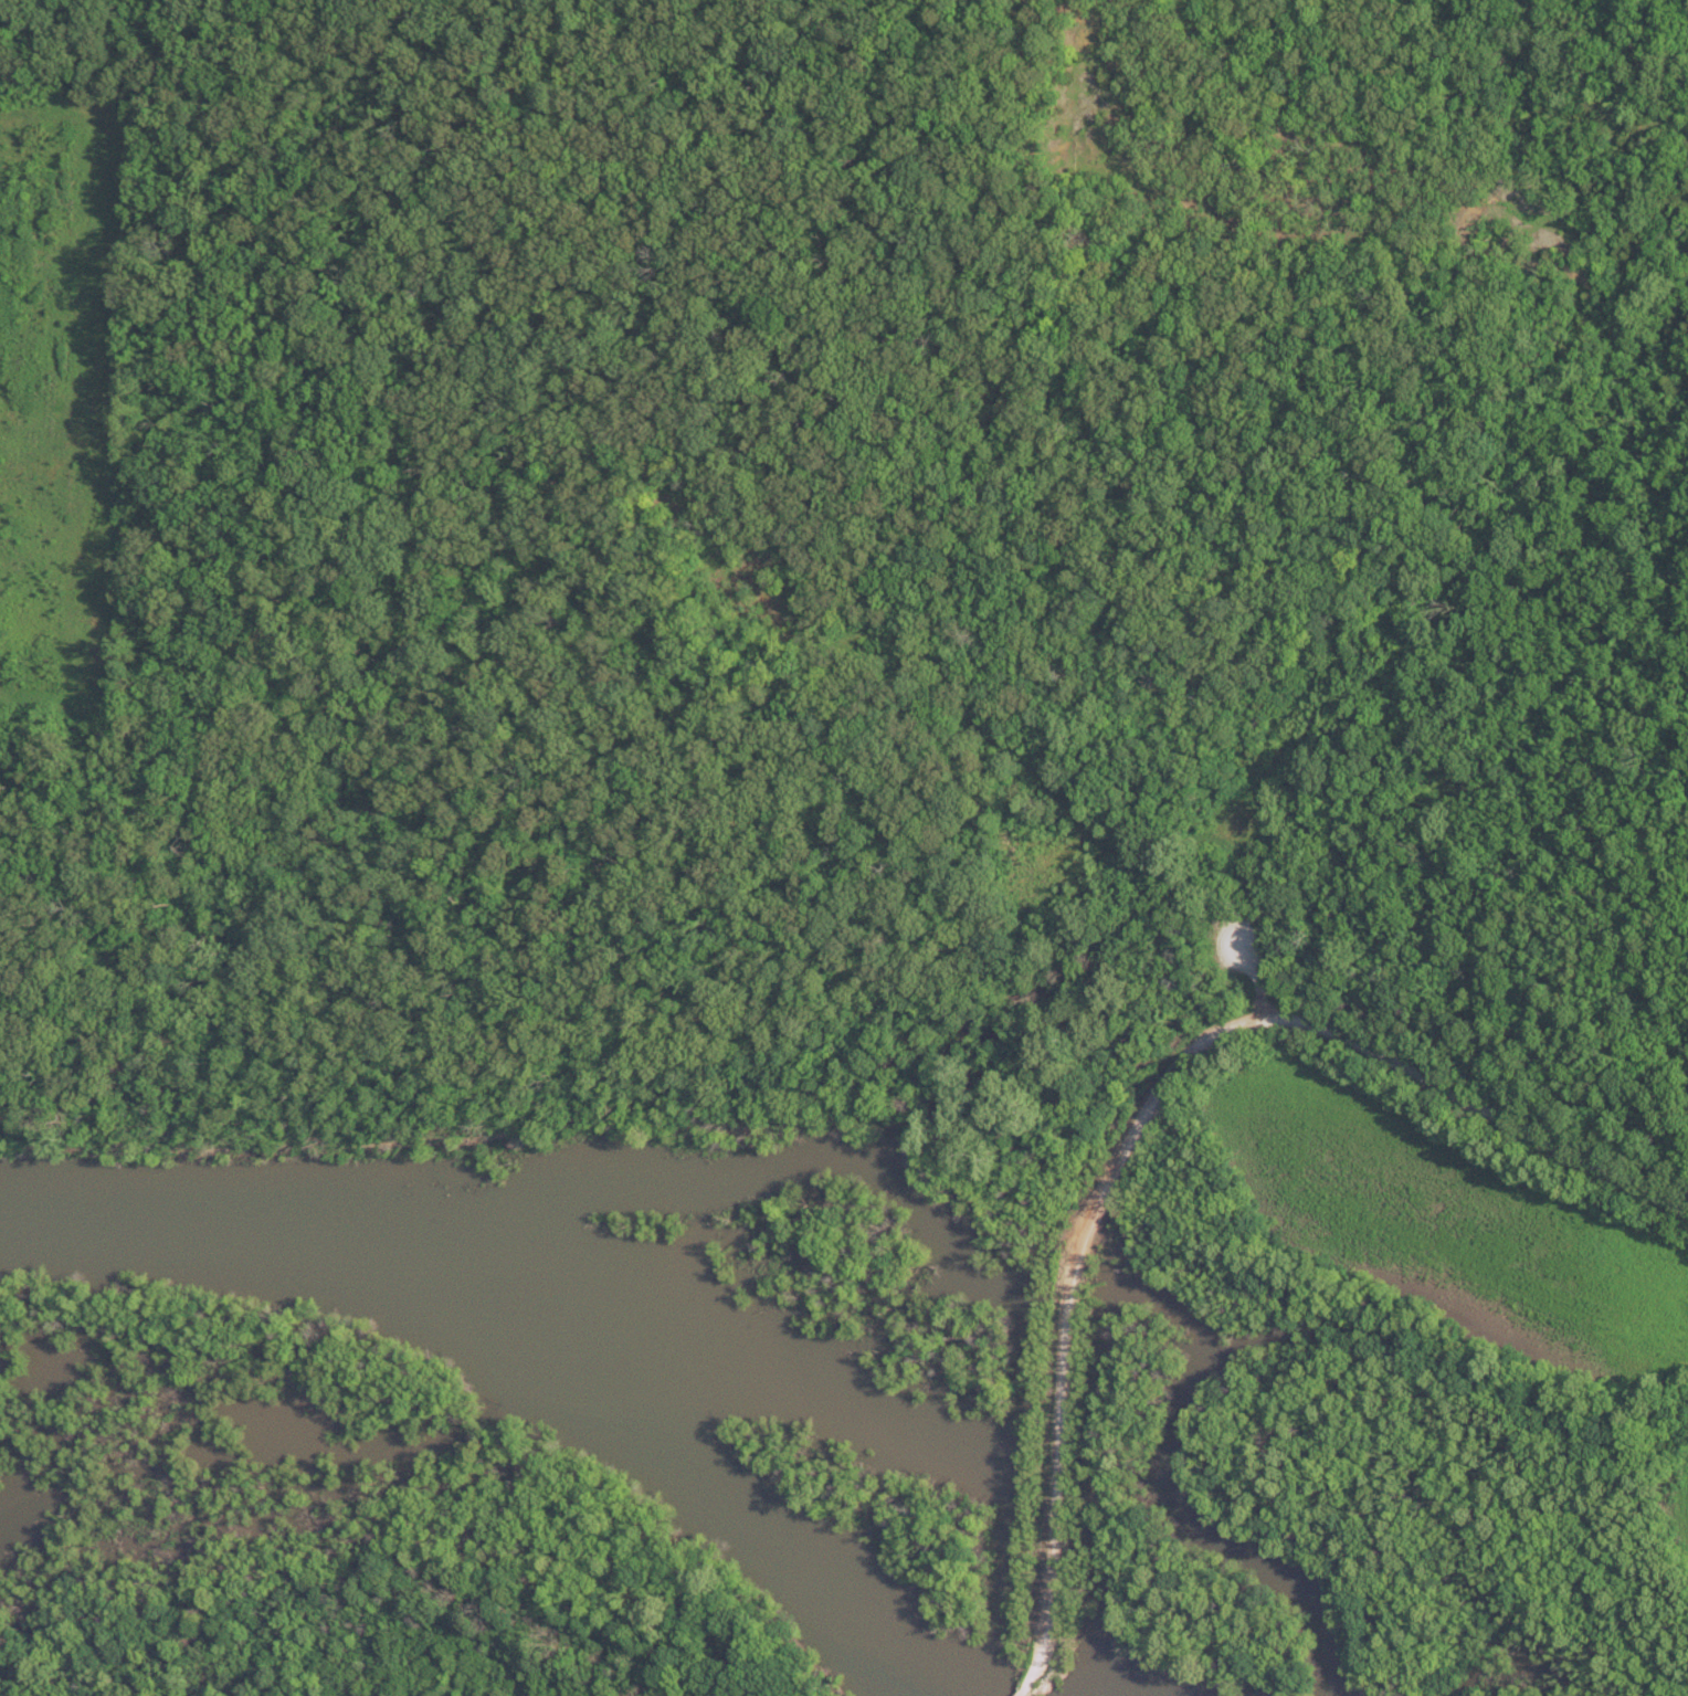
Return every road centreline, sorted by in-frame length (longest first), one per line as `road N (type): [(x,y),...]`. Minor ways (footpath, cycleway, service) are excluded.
road 1 (residential): [(1031,1688),(1052,1630),(1074,1255),(1159,1102),(1218,1033),(1276,1020),(1349,1041),(1687,1220)]

